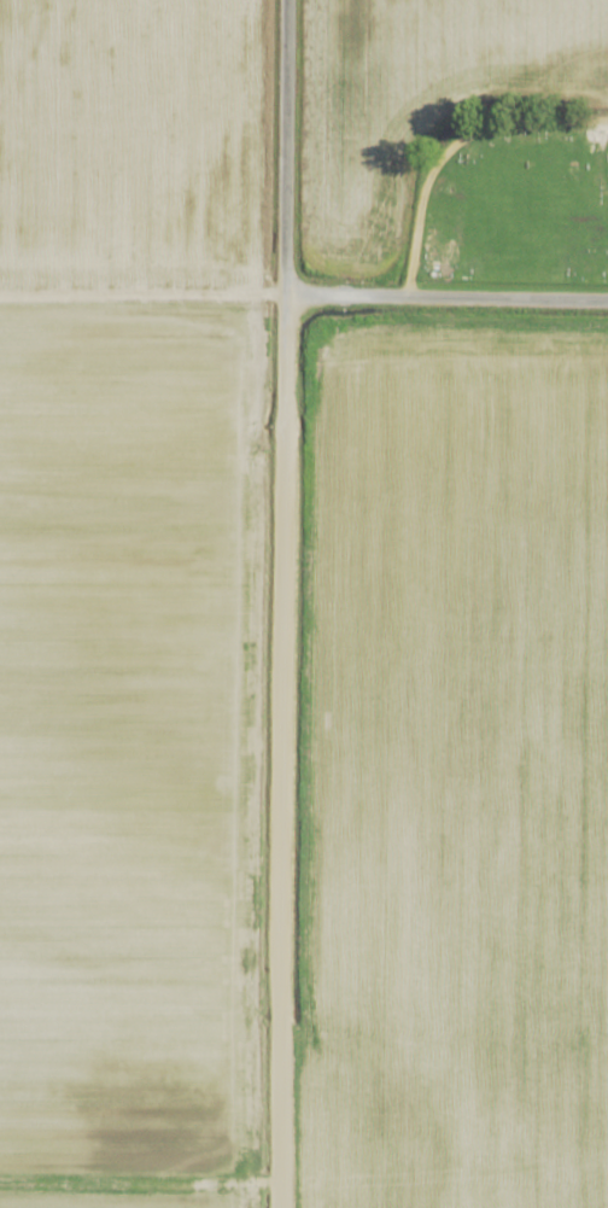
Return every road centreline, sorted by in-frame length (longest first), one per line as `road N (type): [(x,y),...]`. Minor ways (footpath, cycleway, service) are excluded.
road 1 (residential): [(277,1207),(280,0)]
road 2 (residential): [(280,293),(607,299)]
road 3 (track): [(0,295),(280,293)]
road 4 (track): [(0,1180),(277,1183)]

